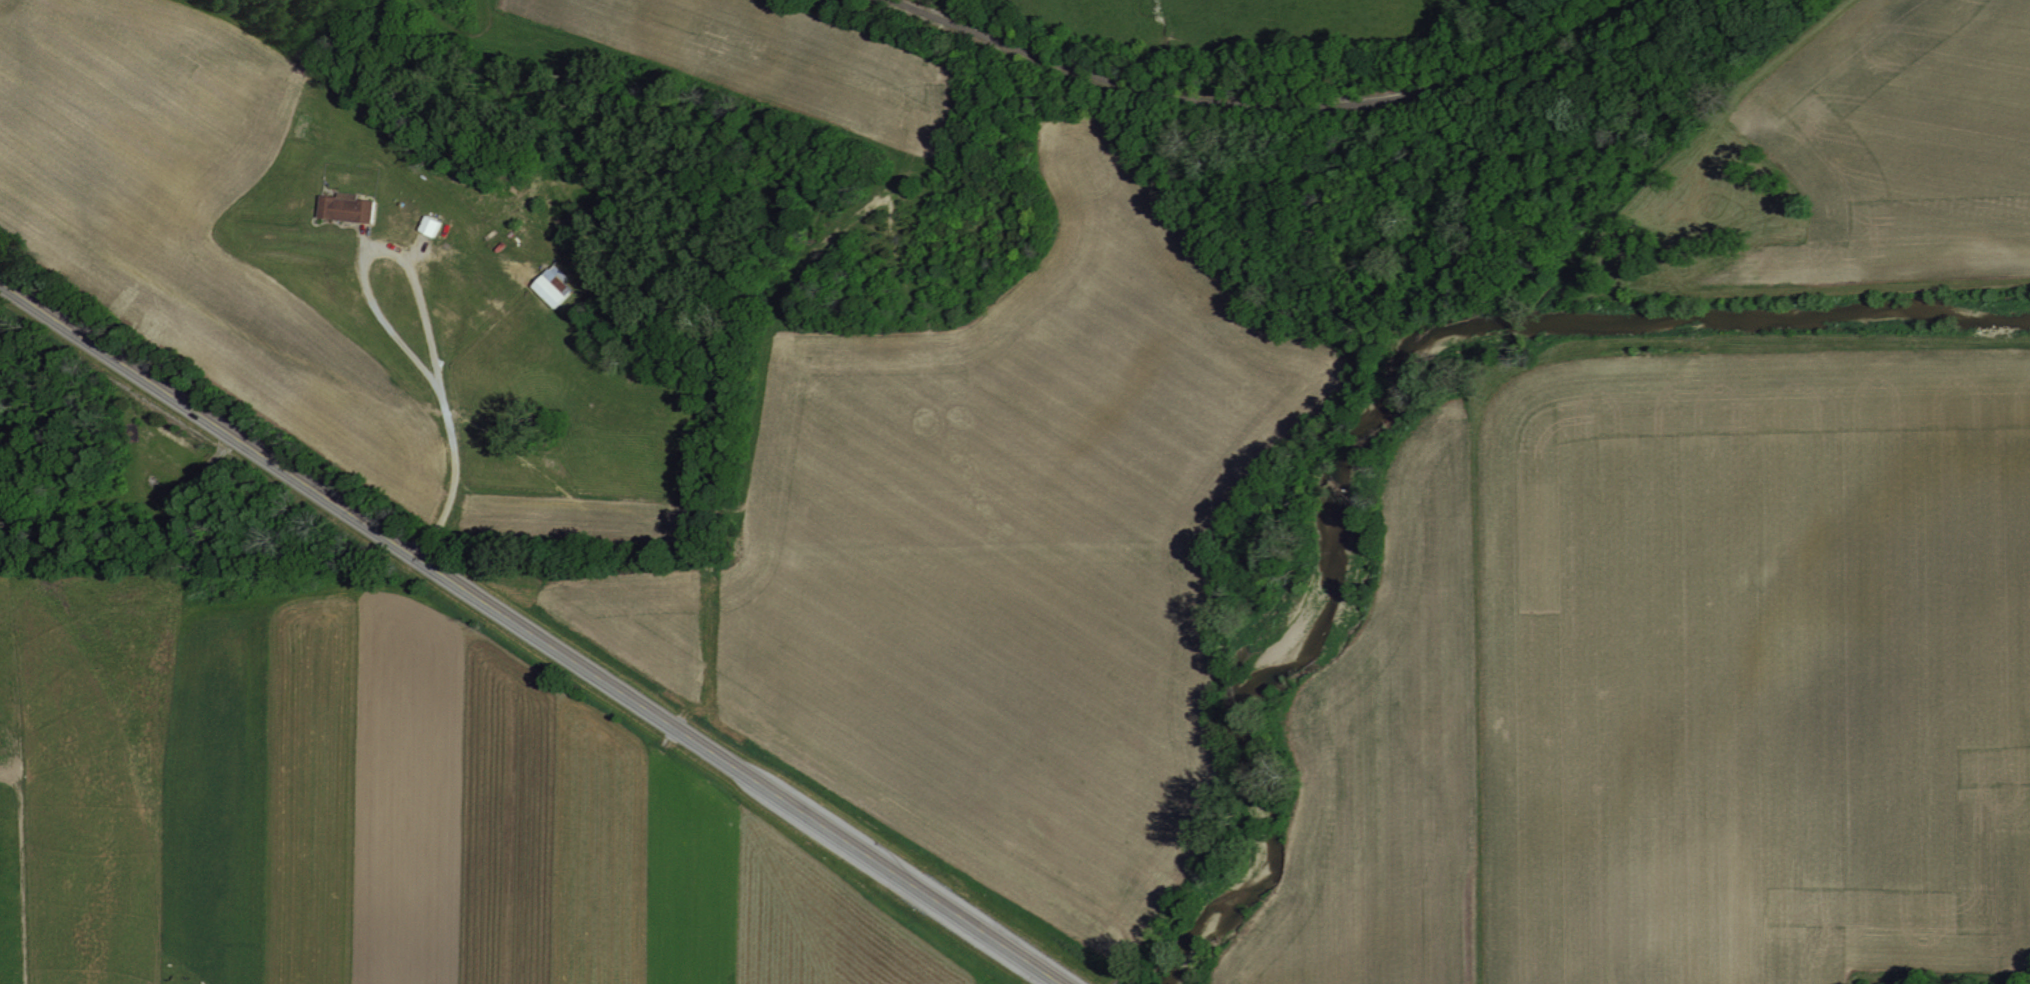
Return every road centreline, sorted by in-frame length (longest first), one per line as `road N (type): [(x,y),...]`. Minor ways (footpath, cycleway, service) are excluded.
road 1 (primary): [(1062,983),(0,283)]

